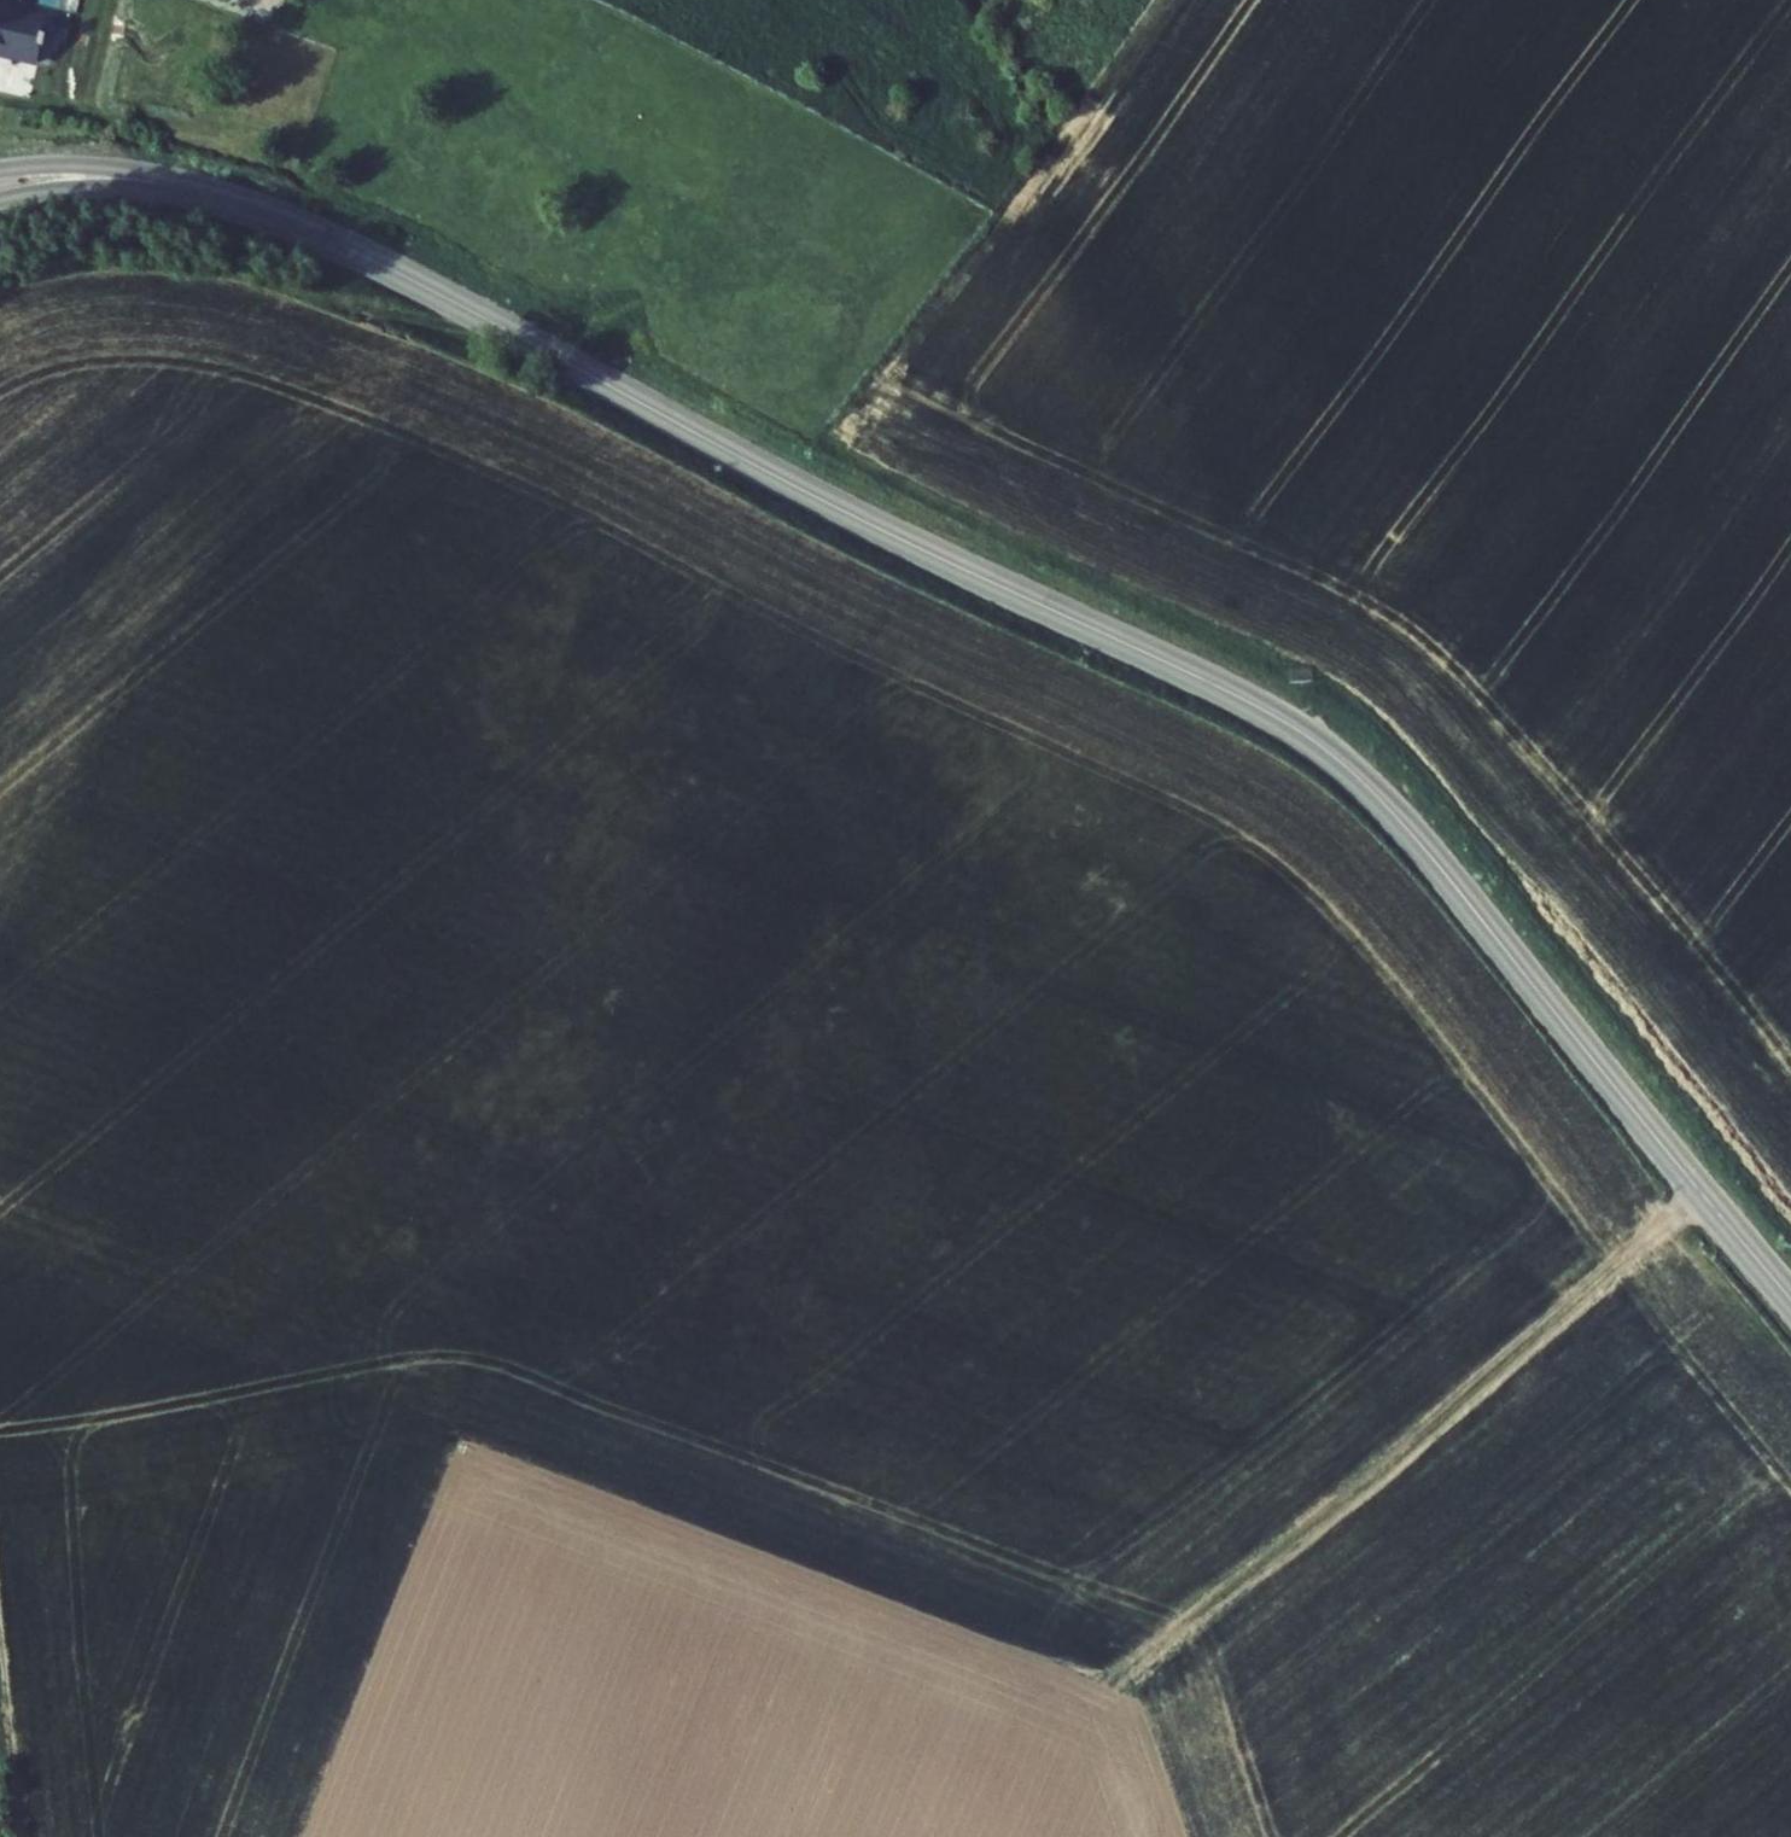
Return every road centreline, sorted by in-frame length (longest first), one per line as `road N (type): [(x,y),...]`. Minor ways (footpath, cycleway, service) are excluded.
road 1 (secondary): [(1790,1299),(1407,827),(1335,757),(1276,718),(838,508),(310,230),(239,203),(135,180),(0,183)]

